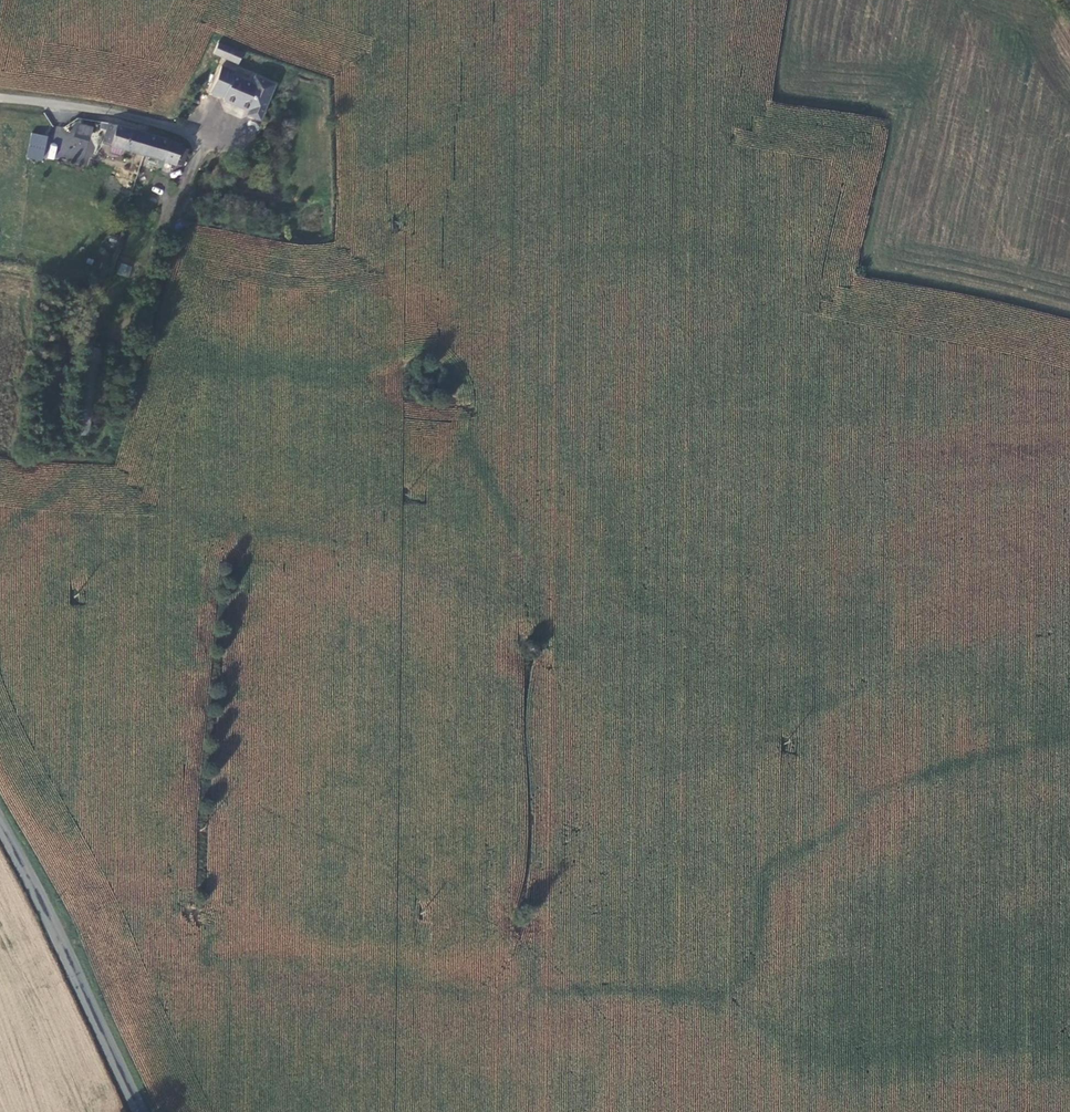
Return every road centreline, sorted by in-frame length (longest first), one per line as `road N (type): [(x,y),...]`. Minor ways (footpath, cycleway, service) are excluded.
road 1 (tertiary): [(0,823),(142,1111)]
road 2 (unclassified): [(0,98),(122,115),(237,150)]

